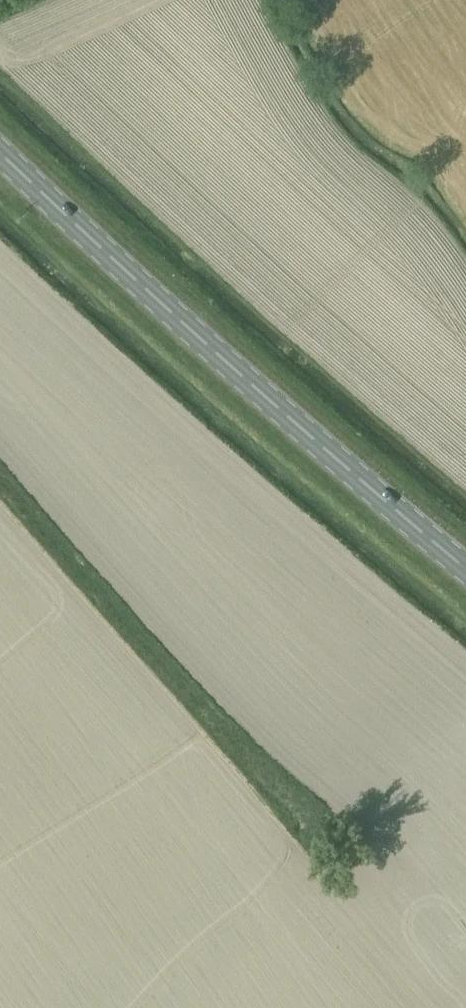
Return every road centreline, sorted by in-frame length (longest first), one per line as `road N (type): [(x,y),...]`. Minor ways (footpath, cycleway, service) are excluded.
road 1 (primary): [(465,567),(0,151)]

